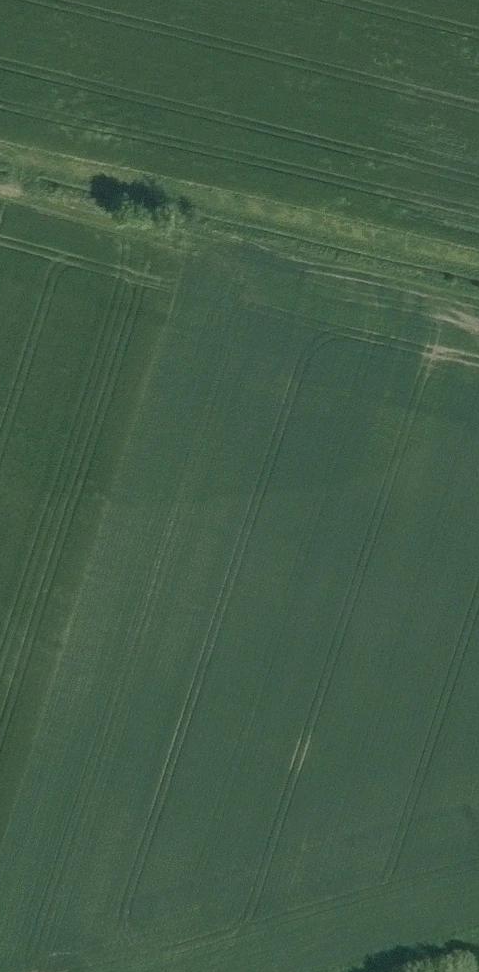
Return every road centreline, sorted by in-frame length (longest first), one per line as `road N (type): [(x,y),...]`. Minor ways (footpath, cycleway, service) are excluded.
road 1 (track): [(0,189),(195,235)]

